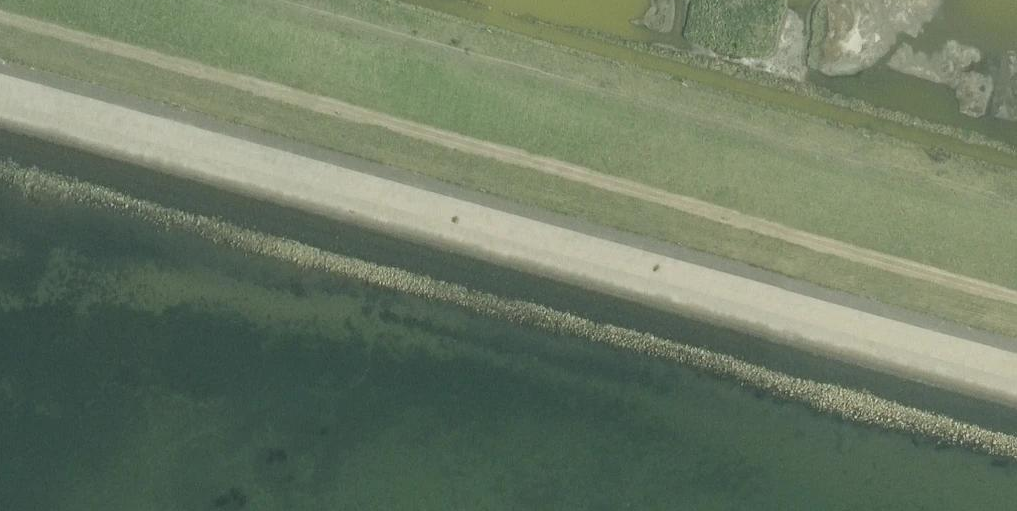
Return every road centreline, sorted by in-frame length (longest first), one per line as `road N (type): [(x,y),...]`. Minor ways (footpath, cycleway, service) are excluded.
road 1 (track): [(0,61),(1016,341)]
road 2 (track): [(1016,286),(0,6)]

